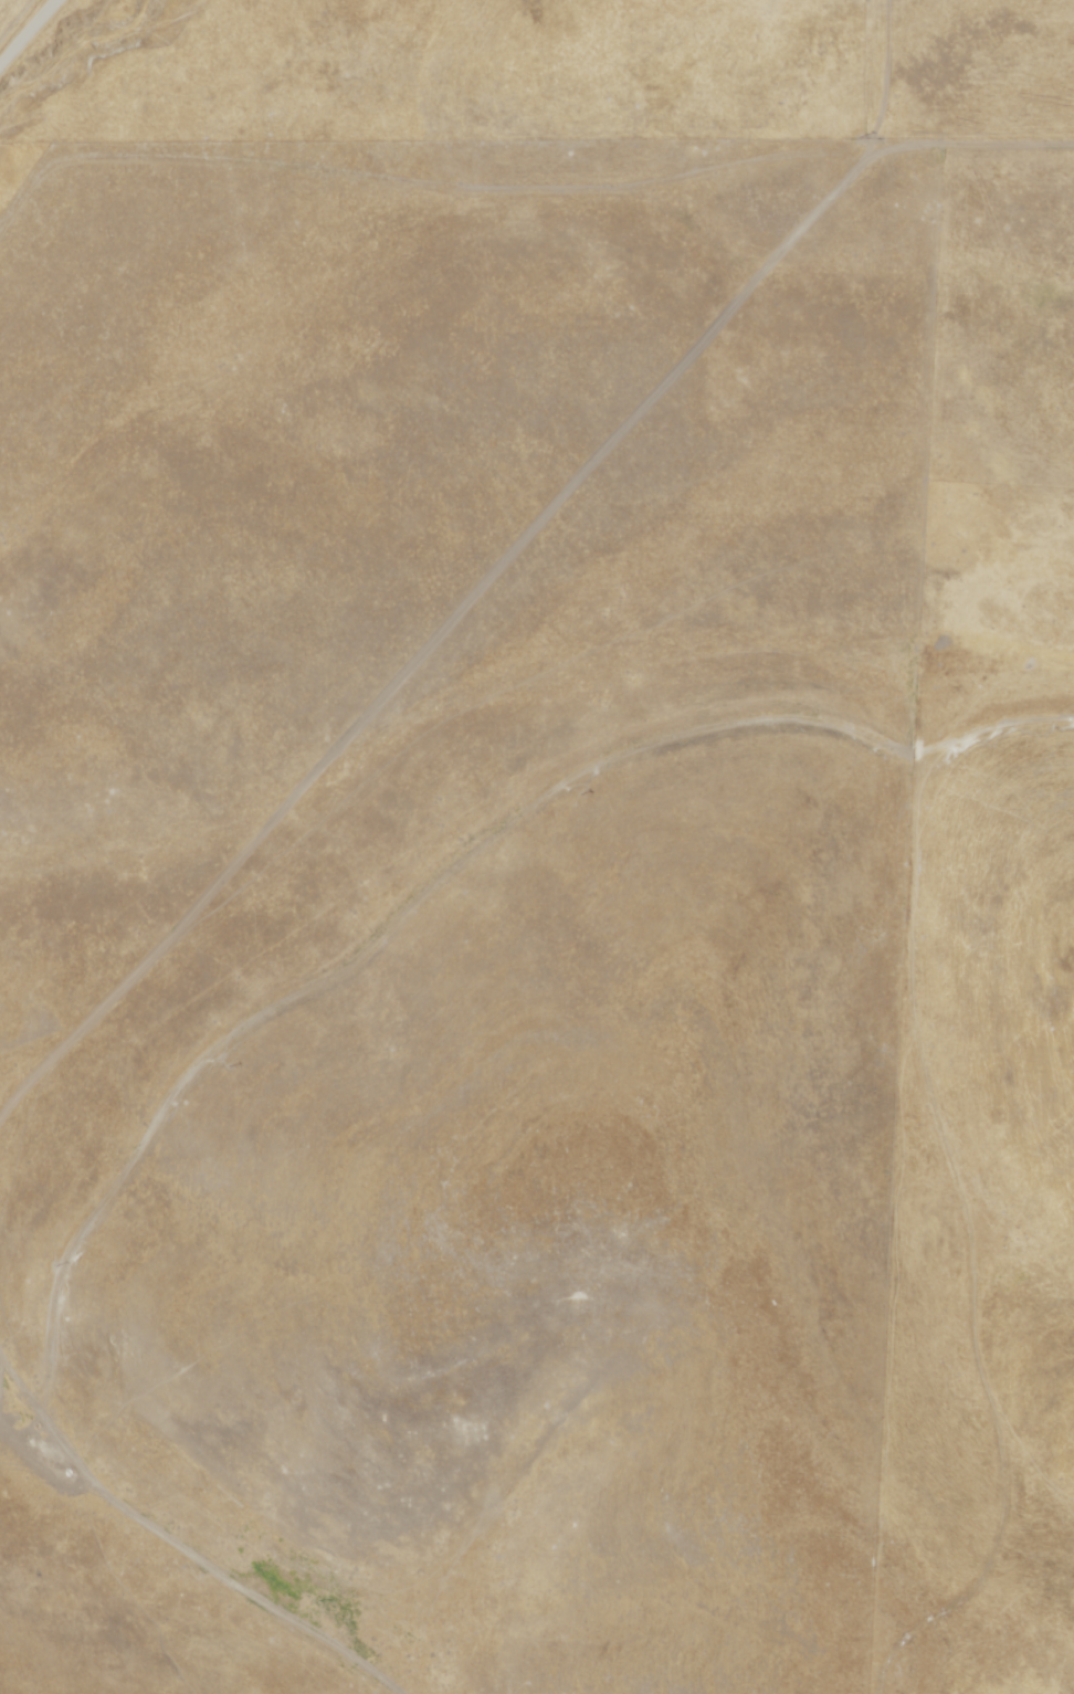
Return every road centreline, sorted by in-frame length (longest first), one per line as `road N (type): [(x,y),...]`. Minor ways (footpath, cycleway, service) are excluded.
road 1 (track): [(0,1335),(218,1027),(357,887),(537,777),(757,706),(914,688),(1073,731)]

